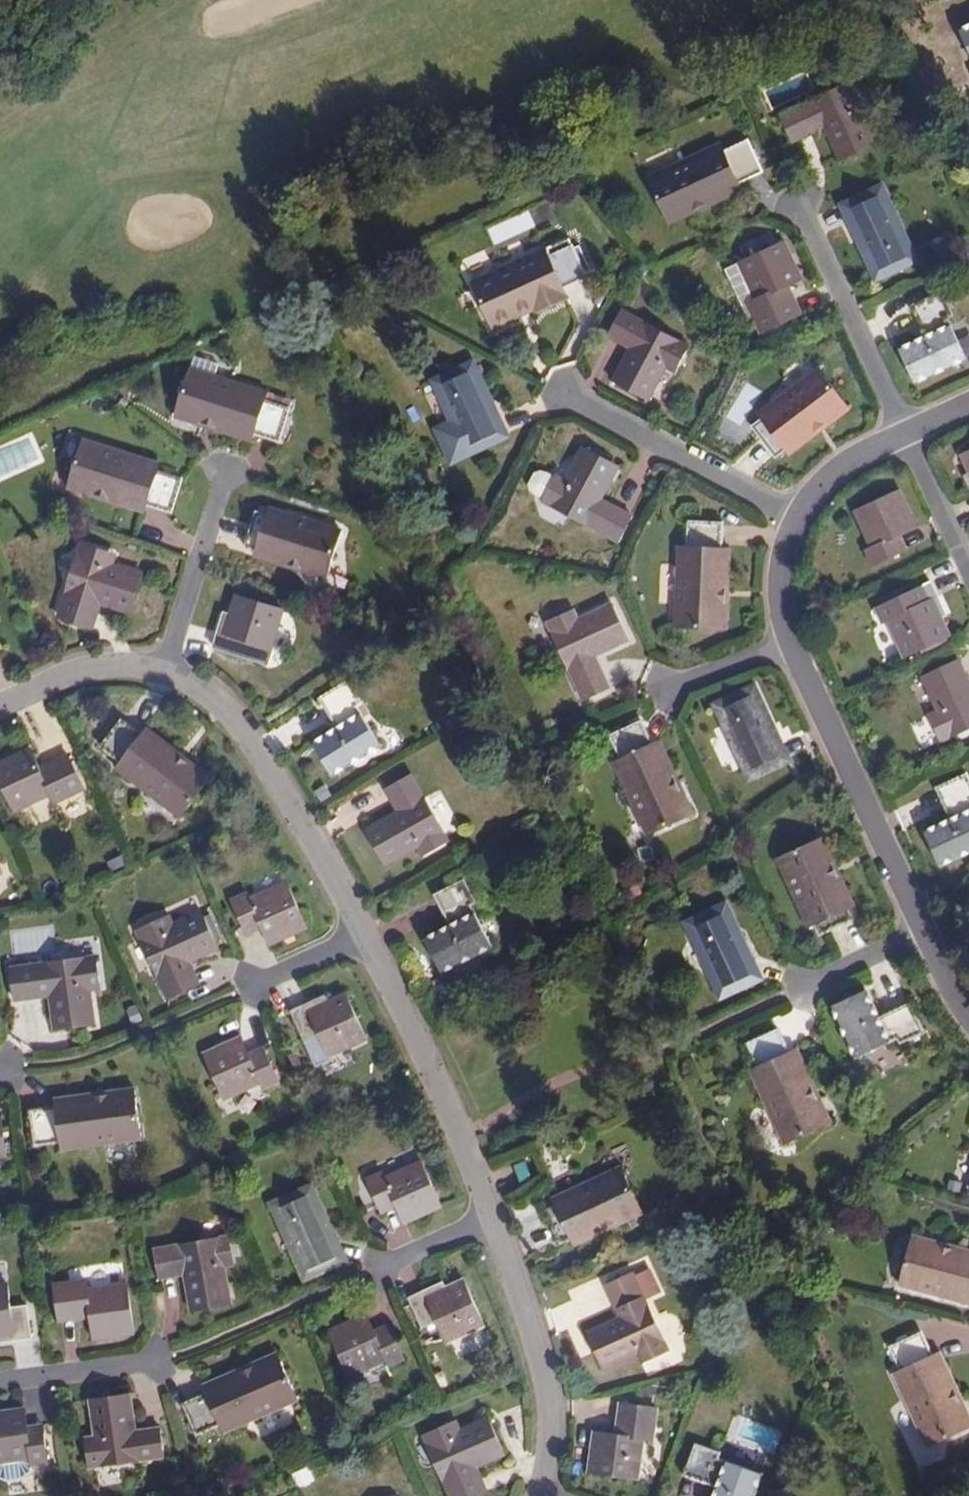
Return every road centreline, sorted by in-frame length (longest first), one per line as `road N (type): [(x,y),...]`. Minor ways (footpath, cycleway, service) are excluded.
road 1 (residential): [(372,938),(235,712),(169,665)]
road 2 (residential): [(935,935),(796,646)]
road 3 (residential): [(492,1224),(429,1045),(372,938)]
road 4 (residential): [(551,1495),(564,1428),(492,1224)]
road 5 (residential): [(792,523),(556,390)]
road 6 (residential): [(799,197),(908,437)]
road 7 (residential): [(169,665),(230,464)]
road 8 (residential): [(169,665),(71,674),(0,706)]
road 9 (residential): [(0,1388),(164,1363)]
road 10 (residential): [(792,523),(831,476),(908,437)]
road 11 (residential): [(908,437),(968,564)]
road 12 (residential): [(807,992),(935,935)]
road 13 (residential): [(372,938),(249,991)]
road 14 (residential): [(796,646),(672,690)]
road 15 (residential): [(796,646),(792,523)]

